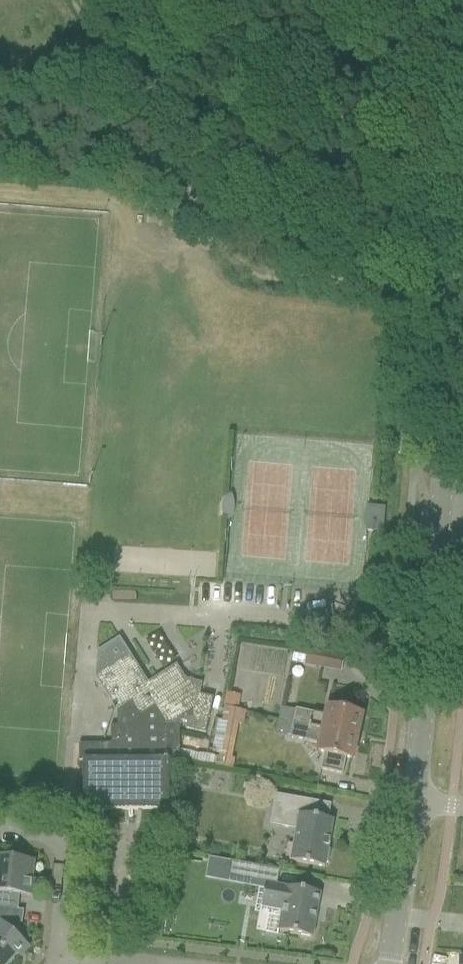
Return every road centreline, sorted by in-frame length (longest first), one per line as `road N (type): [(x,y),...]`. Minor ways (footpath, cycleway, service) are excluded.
road 1 (tertiary): [(415,814),(438,635),(445,456),(462,285)]
road 2 (residential): [(0,833),(35,836),(57,851),(51,963)]
road 3 (tertiary): [(391,963),(415,814)]

